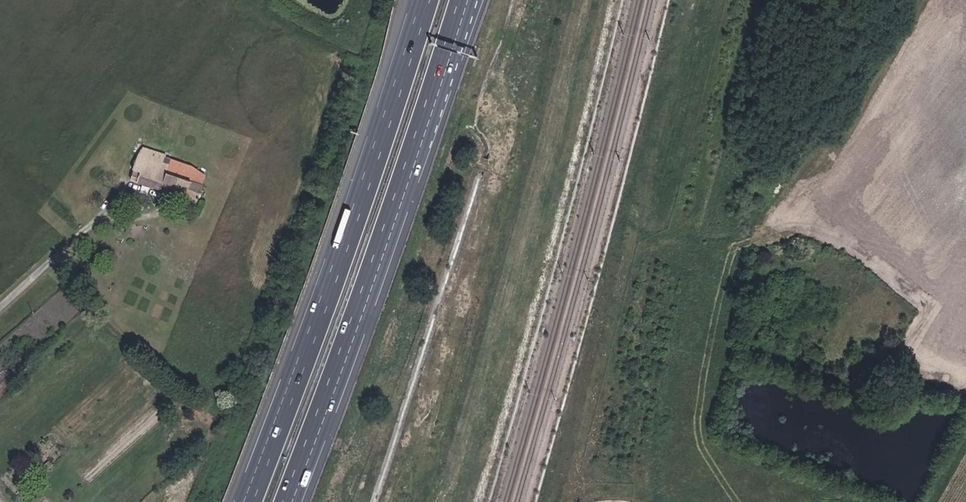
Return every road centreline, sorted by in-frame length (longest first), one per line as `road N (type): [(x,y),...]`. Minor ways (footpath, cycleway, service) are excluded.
road 1 (motorway): [(425,0),(344,250),(249,501)]
road 2 (motorway): [(292,501),(381,262),(462,0)]

